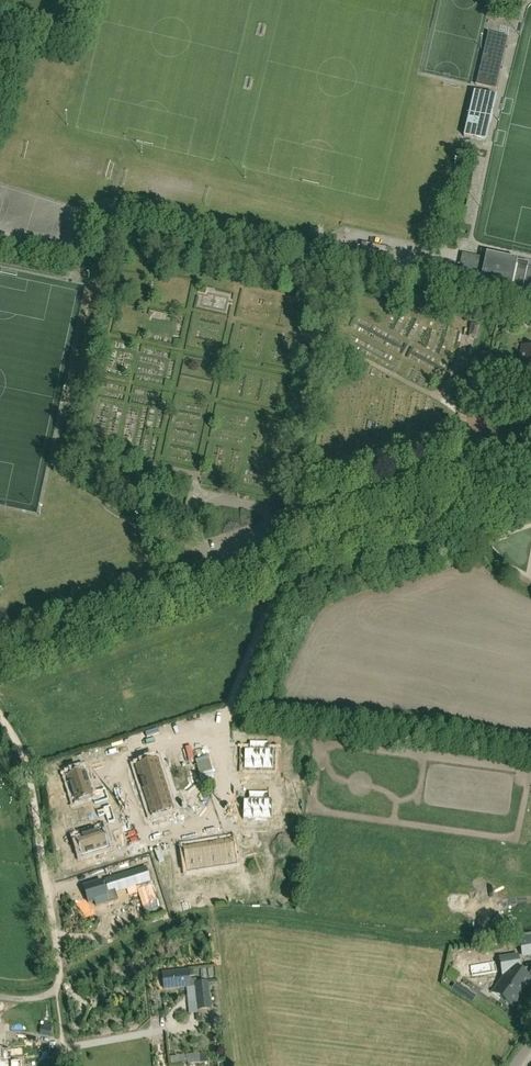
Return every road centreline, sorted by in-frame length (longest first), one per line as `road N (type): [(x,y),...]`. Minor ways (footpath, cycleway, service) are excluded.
road 1 (unclassified): [(0,667),(294,568)]
road 2 (track): [(58,989),(29,764),(0,715)]
road 3 (unclassified): [(294,568),(530,490)]
road 4 (residential): [(102,865),(210,834),(221,741)]
road 5 (residential): [(221,741),(294,568)]
road 6 (track): [(486,504),(477,448),(484,411),(497,394),(530,397)]
road 7 (residential): [(221,741),(98,774)]

